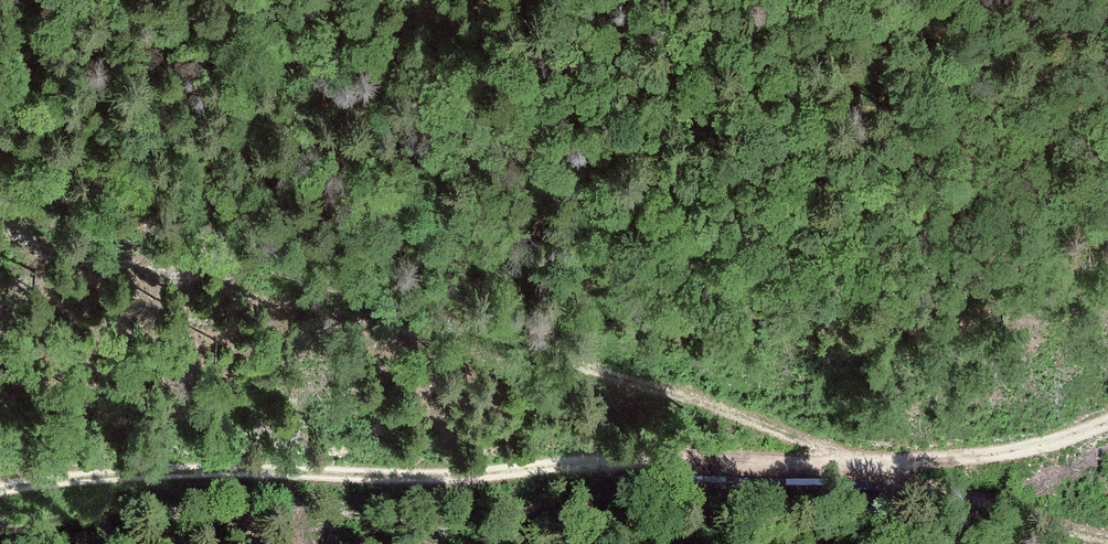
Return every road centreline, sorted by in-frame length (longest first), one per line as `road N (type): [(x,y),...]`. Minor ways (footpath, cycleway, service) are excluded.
road 1 (track): [(0,172),(363,297),(545,347),(1107,534)]
road 2 (track): [(1107,420),(1034,449),(893,464),(601,459),(447,476),(165,472),(0,491)]

